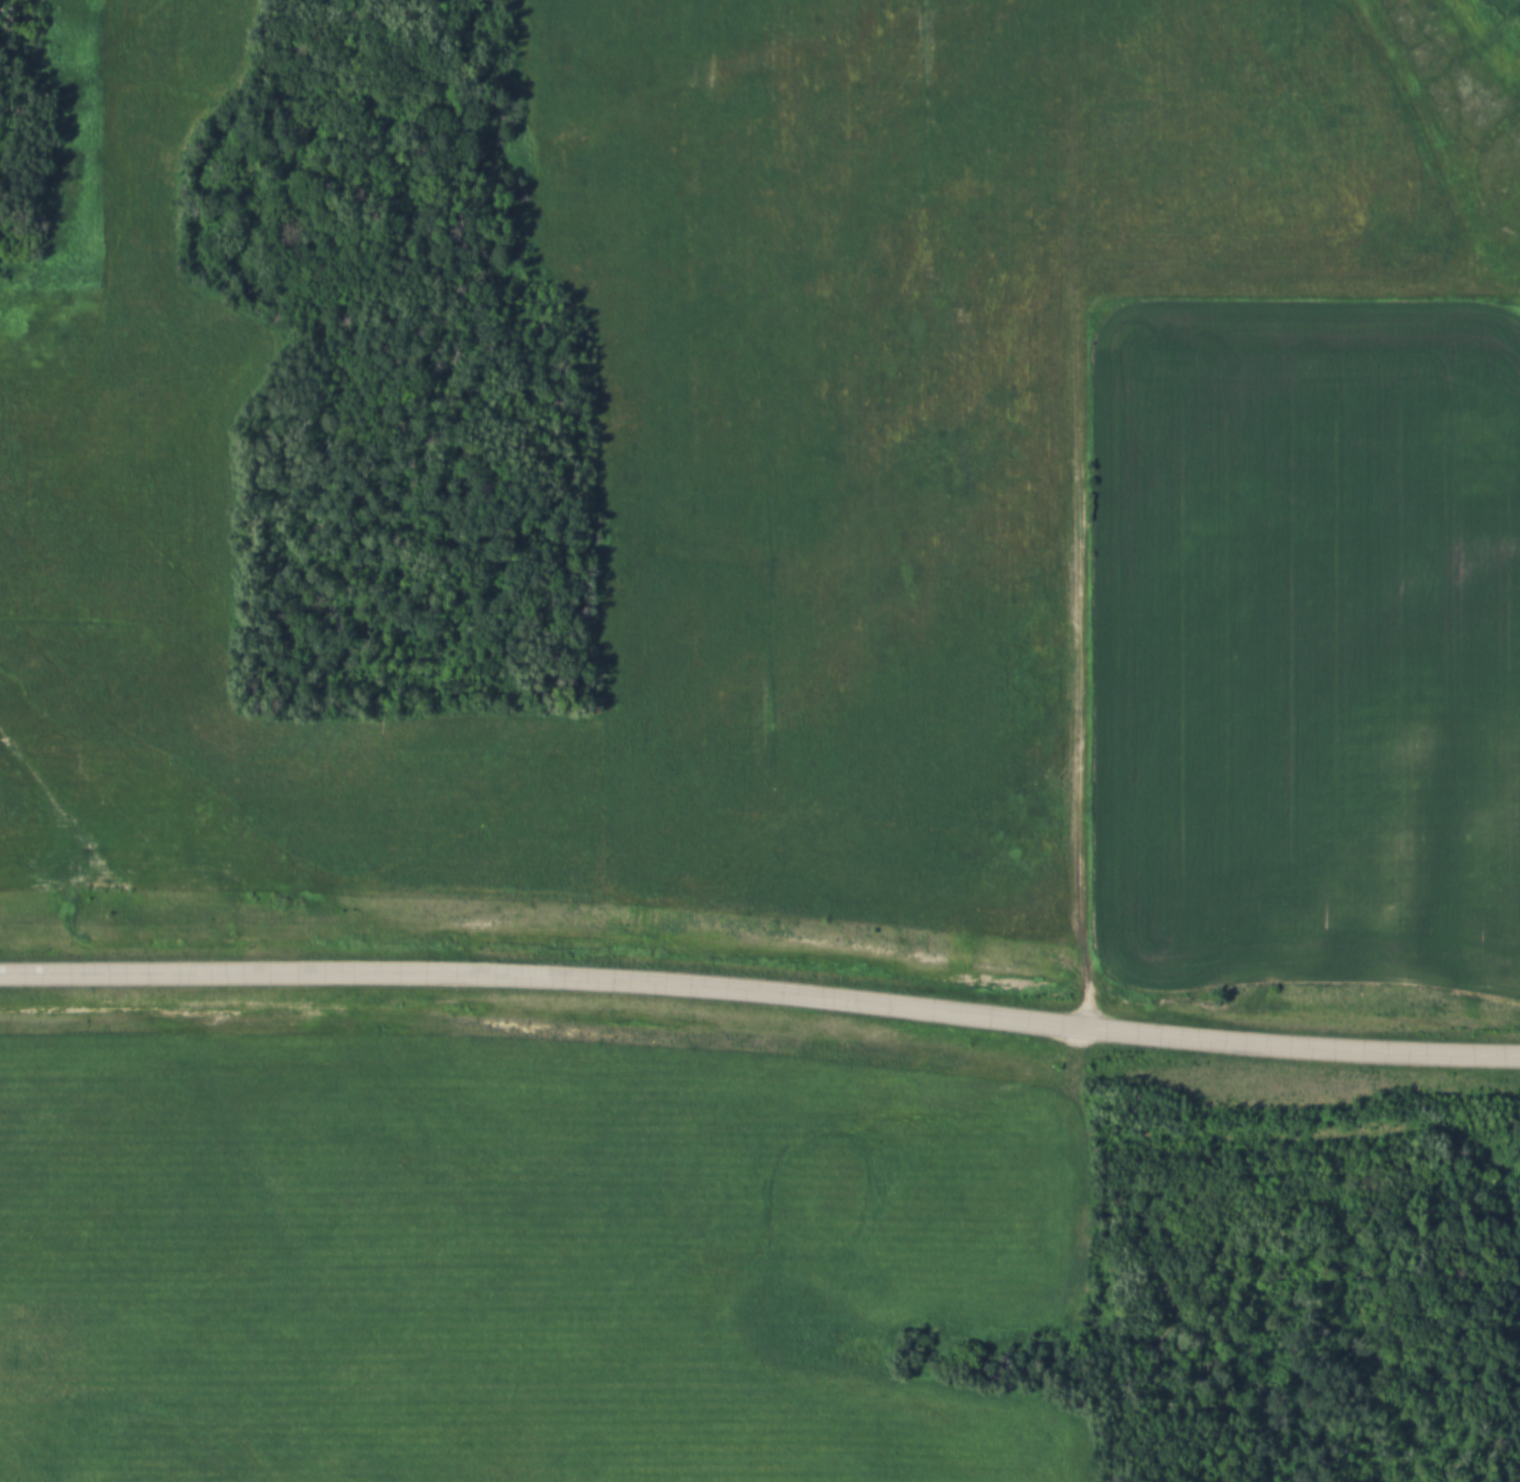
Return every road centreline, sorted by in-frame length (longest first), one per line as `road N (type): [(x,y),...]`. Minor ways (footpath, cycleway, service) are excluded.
road 1 (secondary): [(1519,1060),(1253,1045),(607,978),(0,980)]
road 2 (track): [(1519,289),(1119,291),(1086,309),(1075,326),(1079,888),(1091,1029)]

